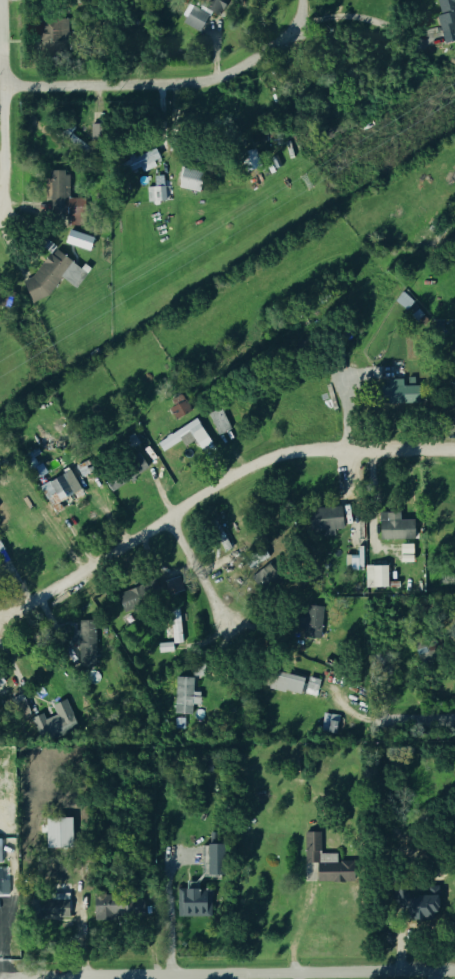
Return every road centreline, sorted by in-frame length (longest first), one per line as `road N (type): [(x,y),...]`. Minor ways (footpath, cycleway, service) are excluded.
road 1 (residential): [(454,448),(314,450),(265,459),(0,619)]
road 2 (residential): [(454,970),(0,977)]
road 3 (residential): [(3,87),(212,80),(295,30),(302,0)]
road 4 (residential): [(0,0),(0,193)]
road 5 (residential): [(167,518),(227,622)]

